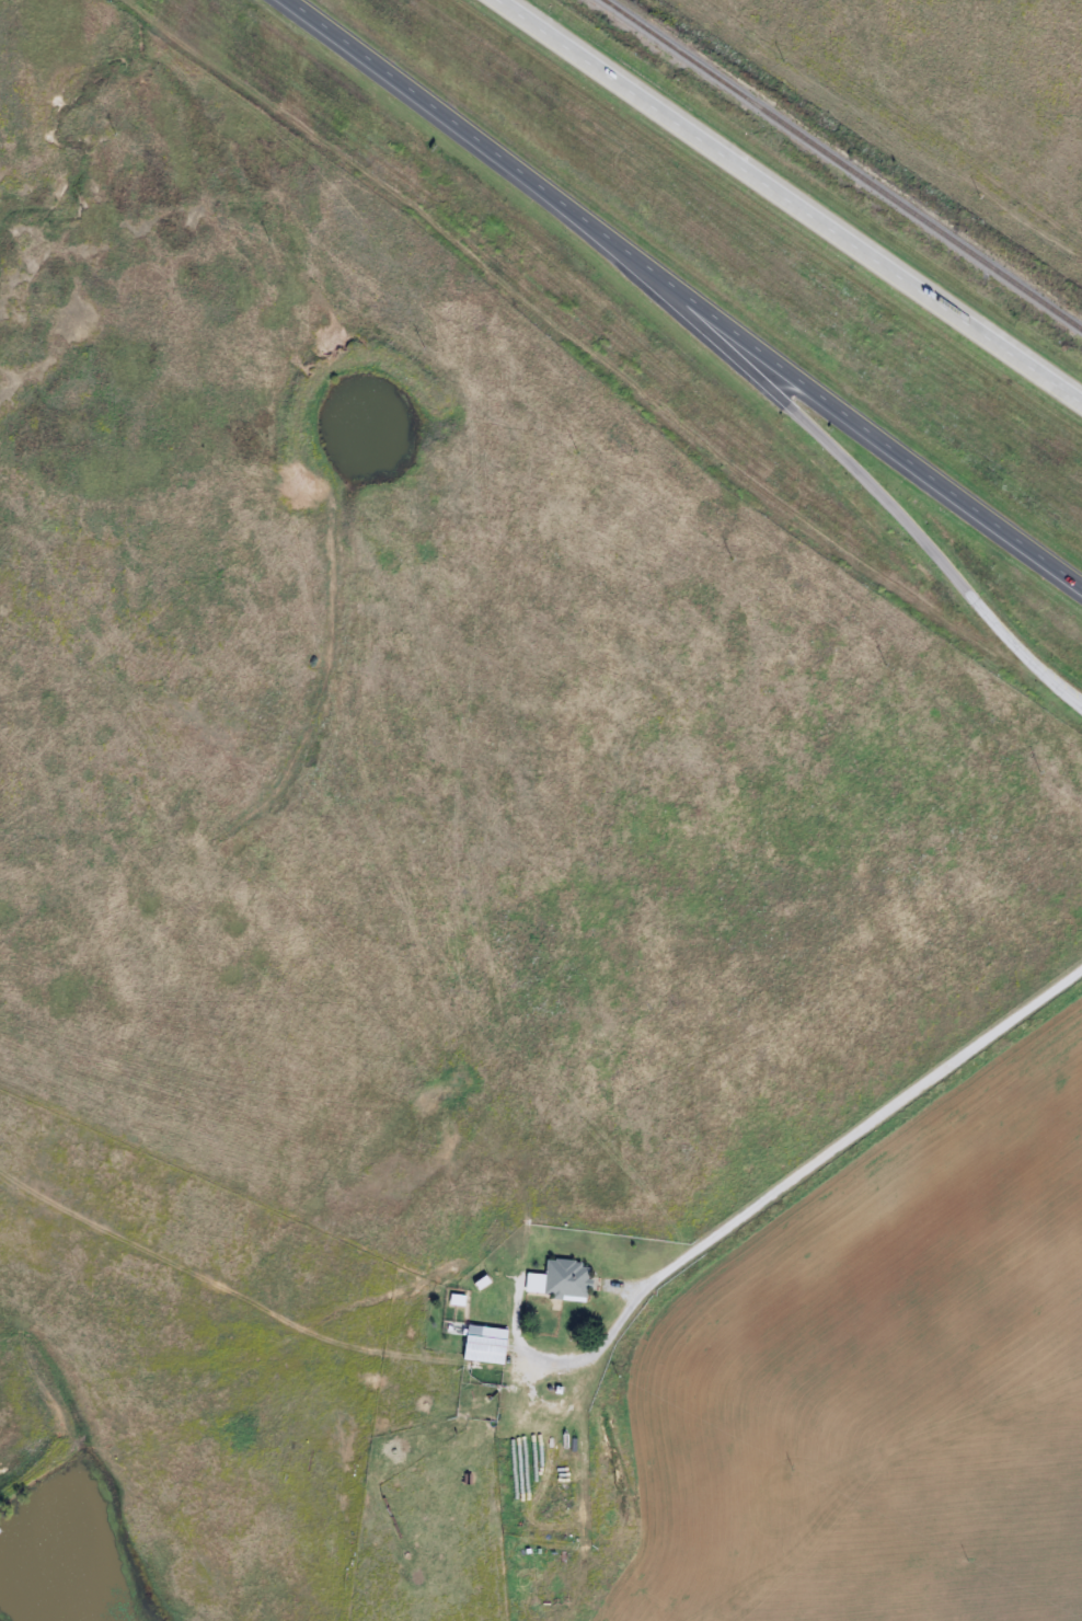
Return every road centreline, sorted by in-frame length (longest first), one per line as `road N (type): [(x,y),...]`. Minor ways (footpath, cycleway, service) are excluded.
road 1 (trunk): [(291,0),(1081,582)]
road 2 (trunk): [(1081,397),(510,0)]
road 3 (trunk): [(589,225),(901,503),(1039,668),(1081,701)]

